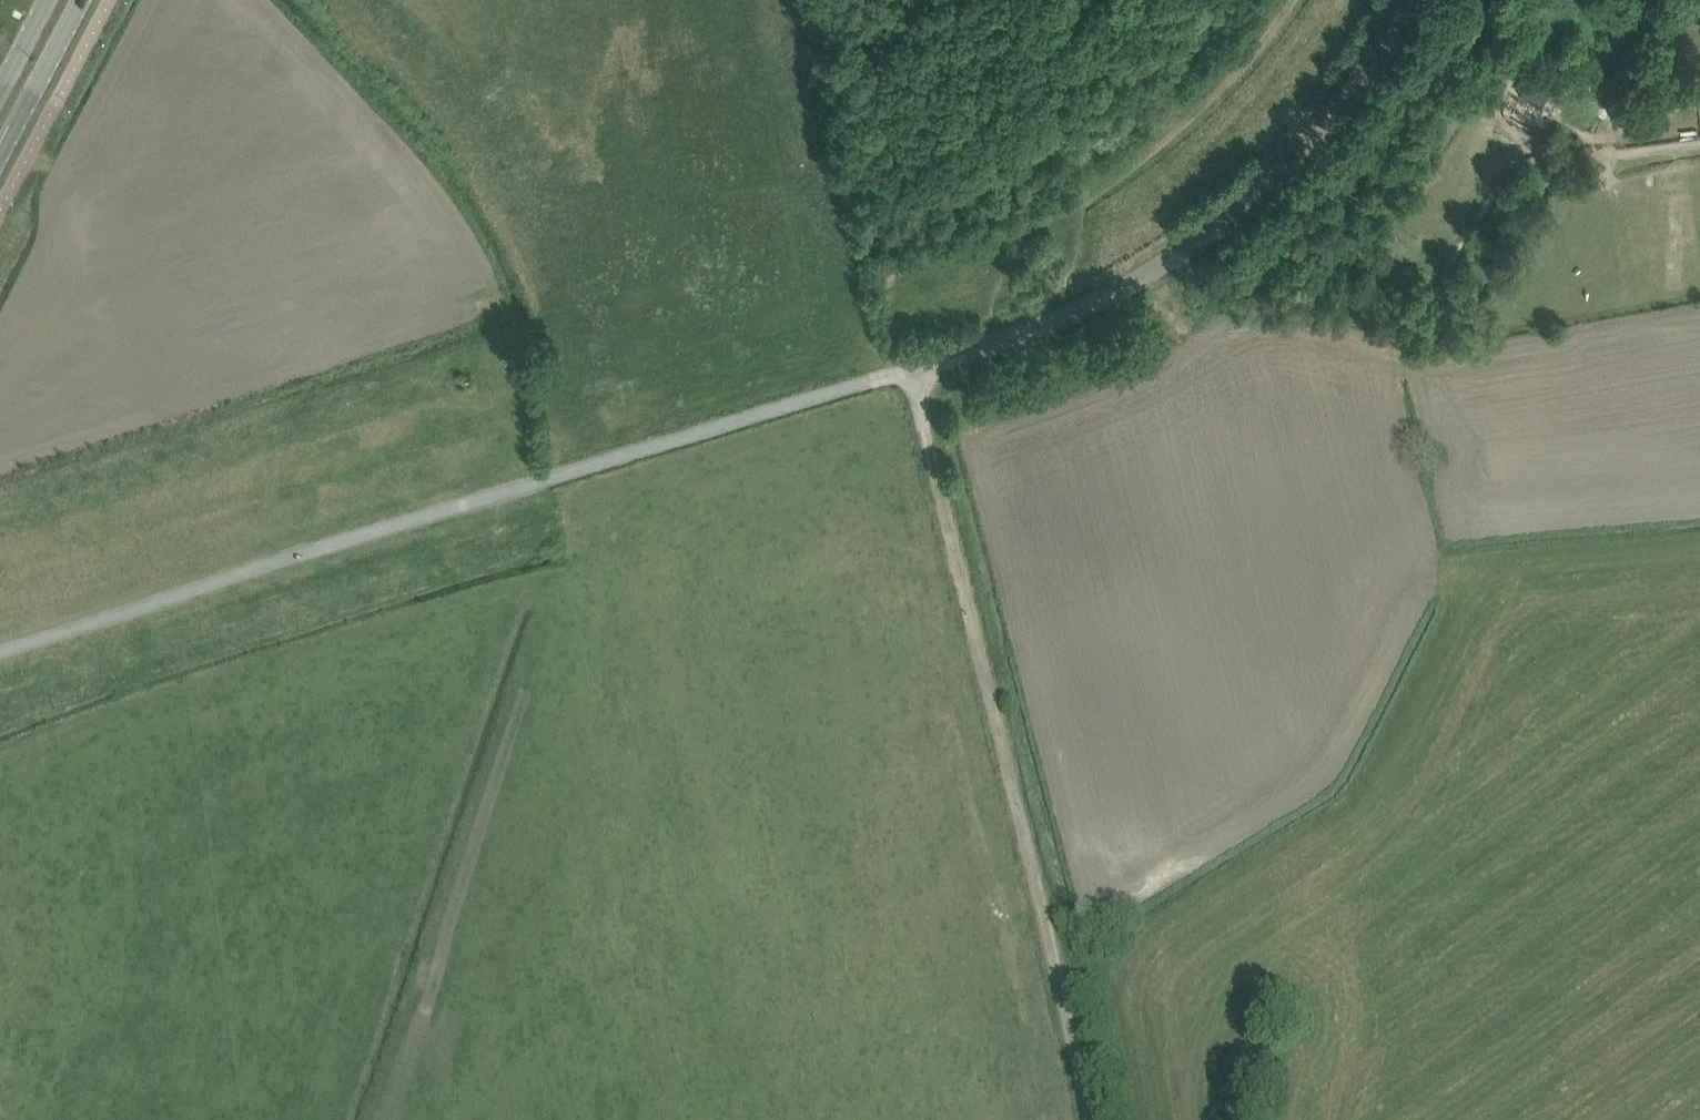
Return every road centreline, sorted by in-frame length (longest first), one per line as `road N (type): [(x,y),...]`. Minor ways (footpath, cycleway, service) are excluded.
road 1 (track): [(1082,1119),(913,370)]
road 2 (unclassified): [(913,370),(1069,318),(1231,218),(1292,160),(1407,0)]
road 3 (primary): [(0,158),(86,0)]

